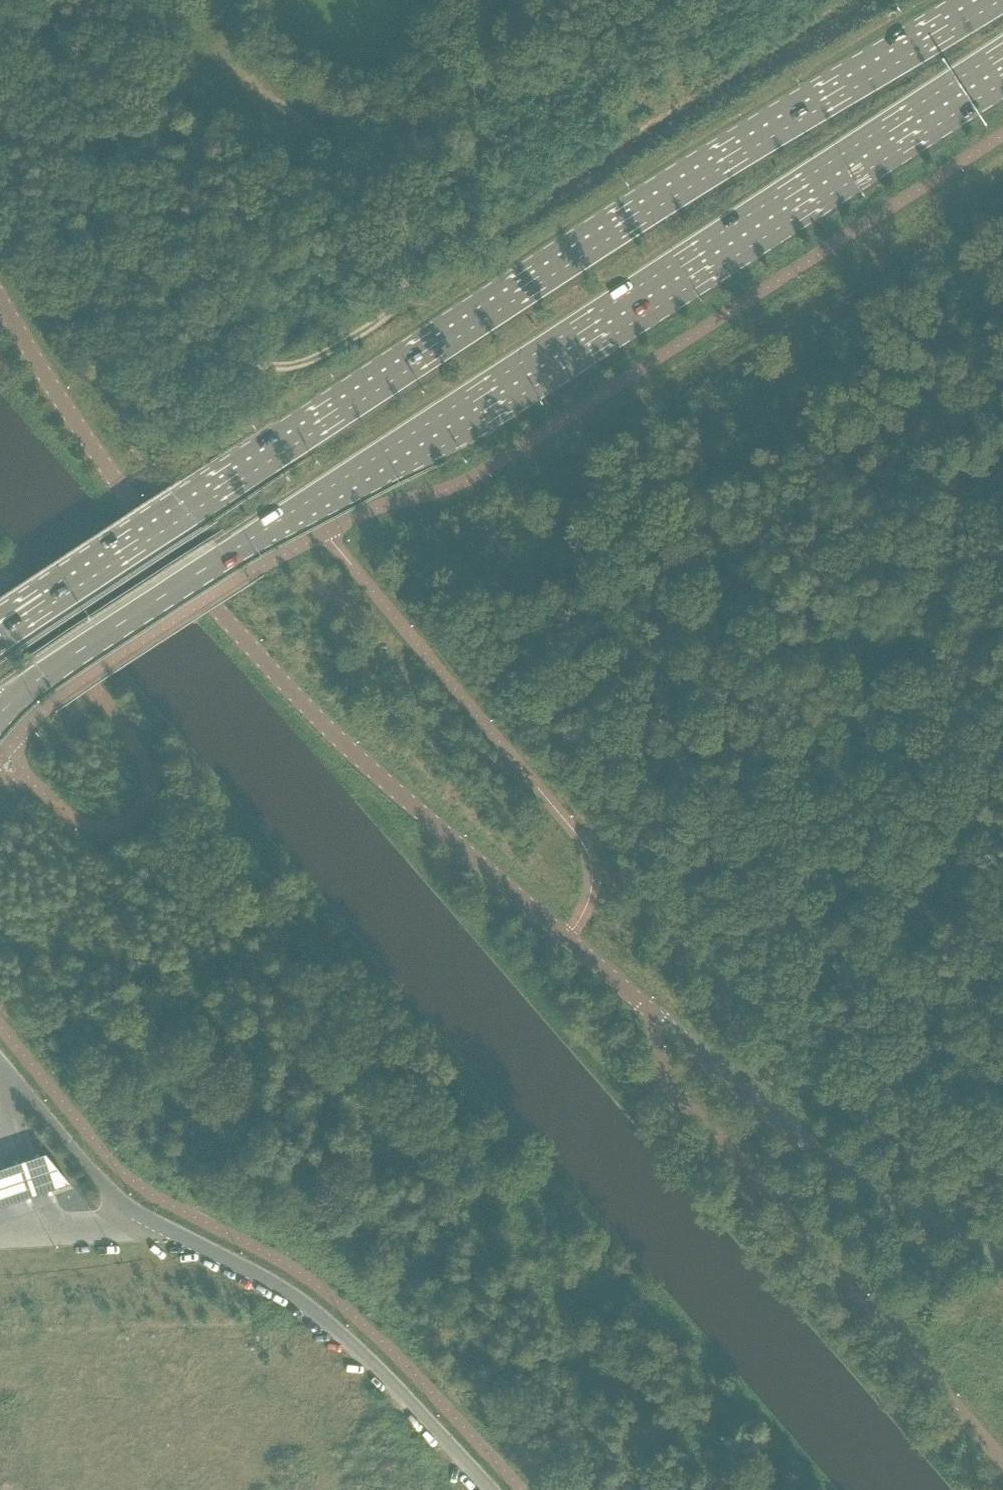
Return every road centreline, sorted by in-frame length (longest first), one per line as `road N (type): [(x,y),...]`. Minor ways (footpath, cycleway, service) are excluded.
road 1 (unclassified): [(1002,1259),(829,1158),(360,757),(224,617),(137,512),(0,302)]
road 2 (secondary): [(0,713),(226,556),(1002,50)]
road 3 (secondary): [(987,0),(658,201),(0,640)]
road 4 (unclassified): [(0,1061),(112,1196),(301,1301),(492,1489)]

